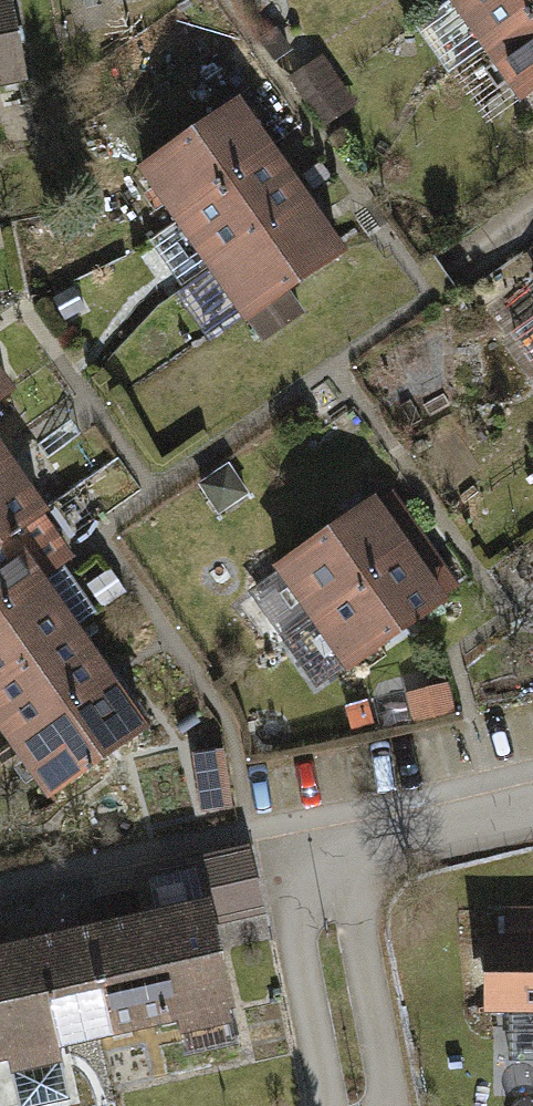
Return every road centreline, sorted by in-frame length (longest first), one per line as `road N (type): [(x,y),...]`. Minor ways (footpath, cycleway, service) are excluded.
road 1 (residential): [(343,842),(305,851),(287,877),(329,1105)]
road 2 (residential): [(390,1105),(343,842)]
road 3 (residential): [(532,800),(343,842)]

